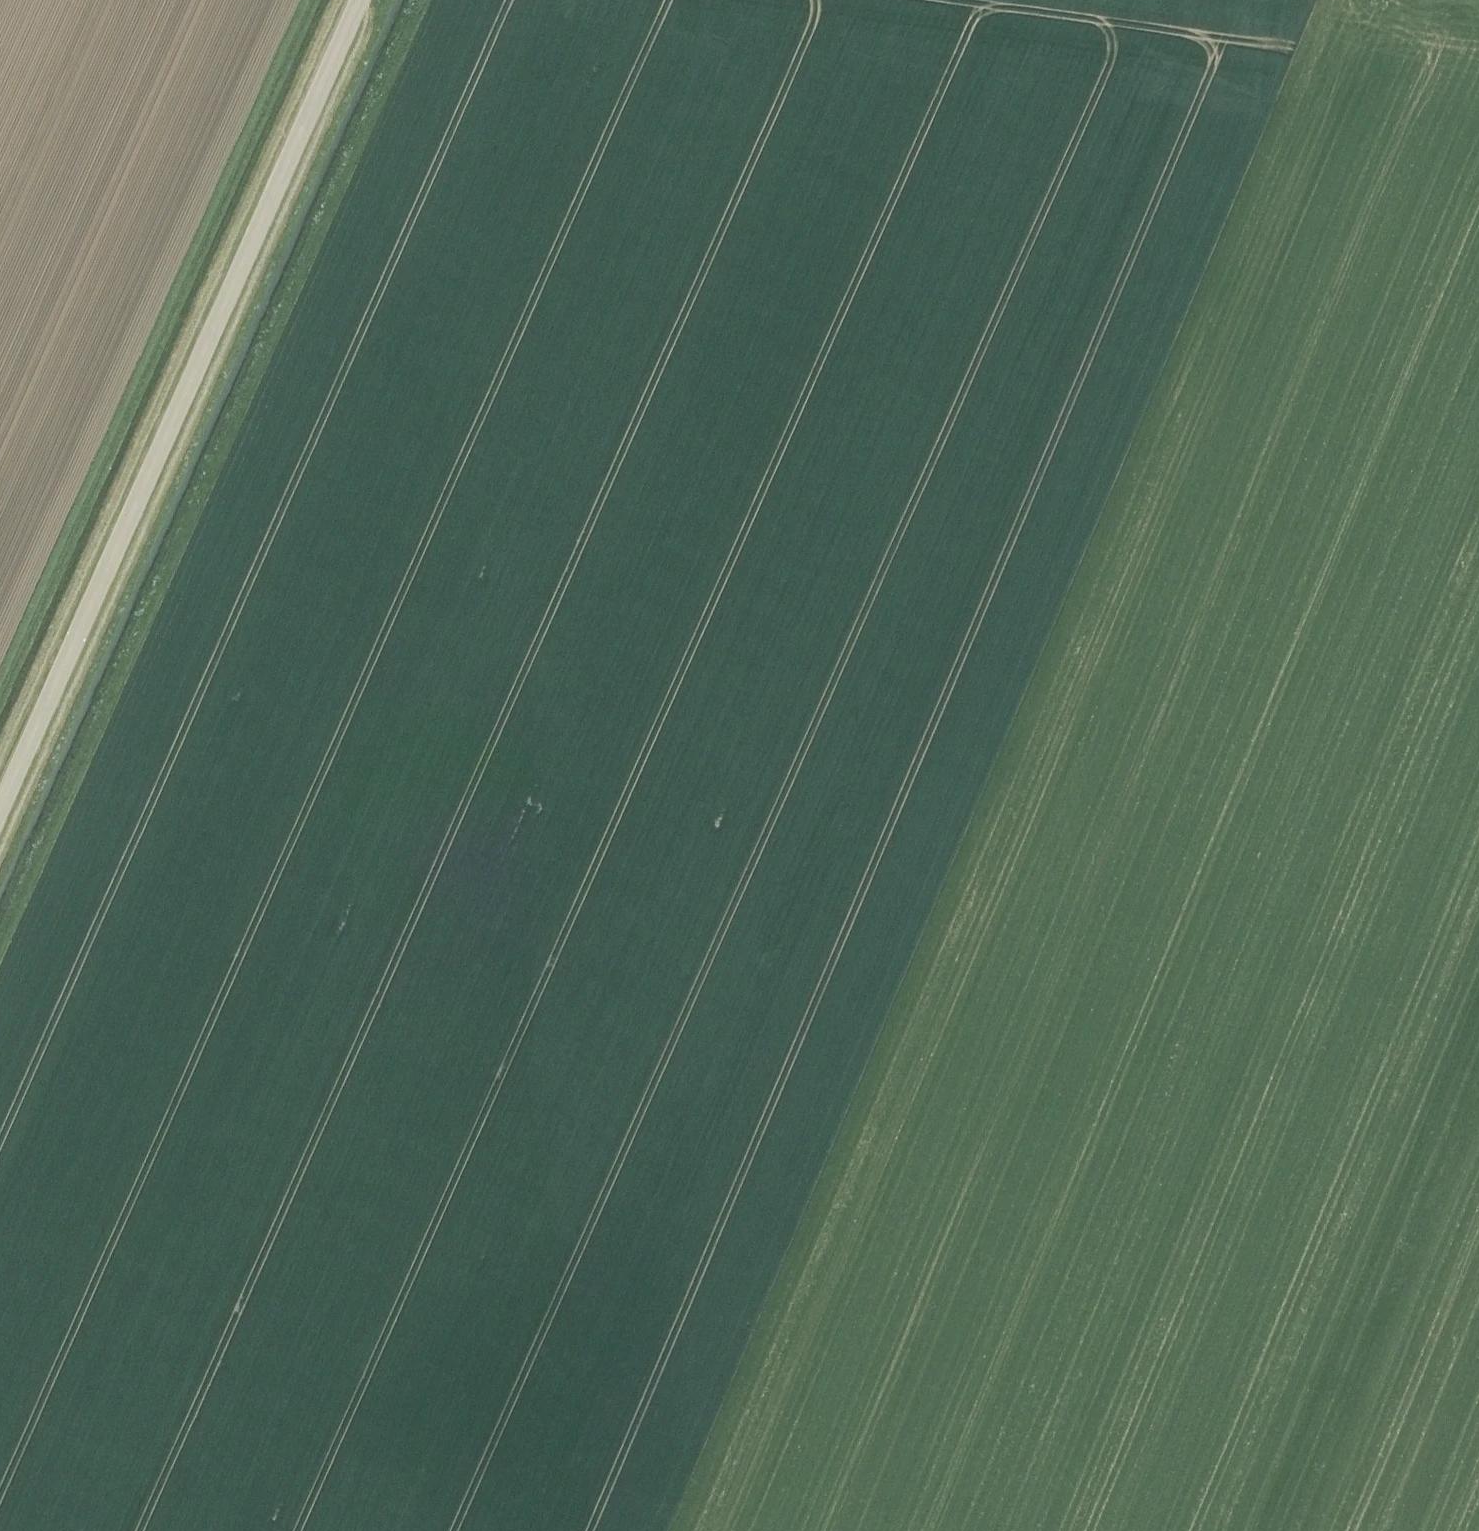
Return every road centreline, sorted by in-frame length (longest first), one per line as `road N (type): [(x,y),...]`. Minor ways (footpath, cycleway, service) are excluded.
road 1 (unclassified): [(0,808),(359,0)]

